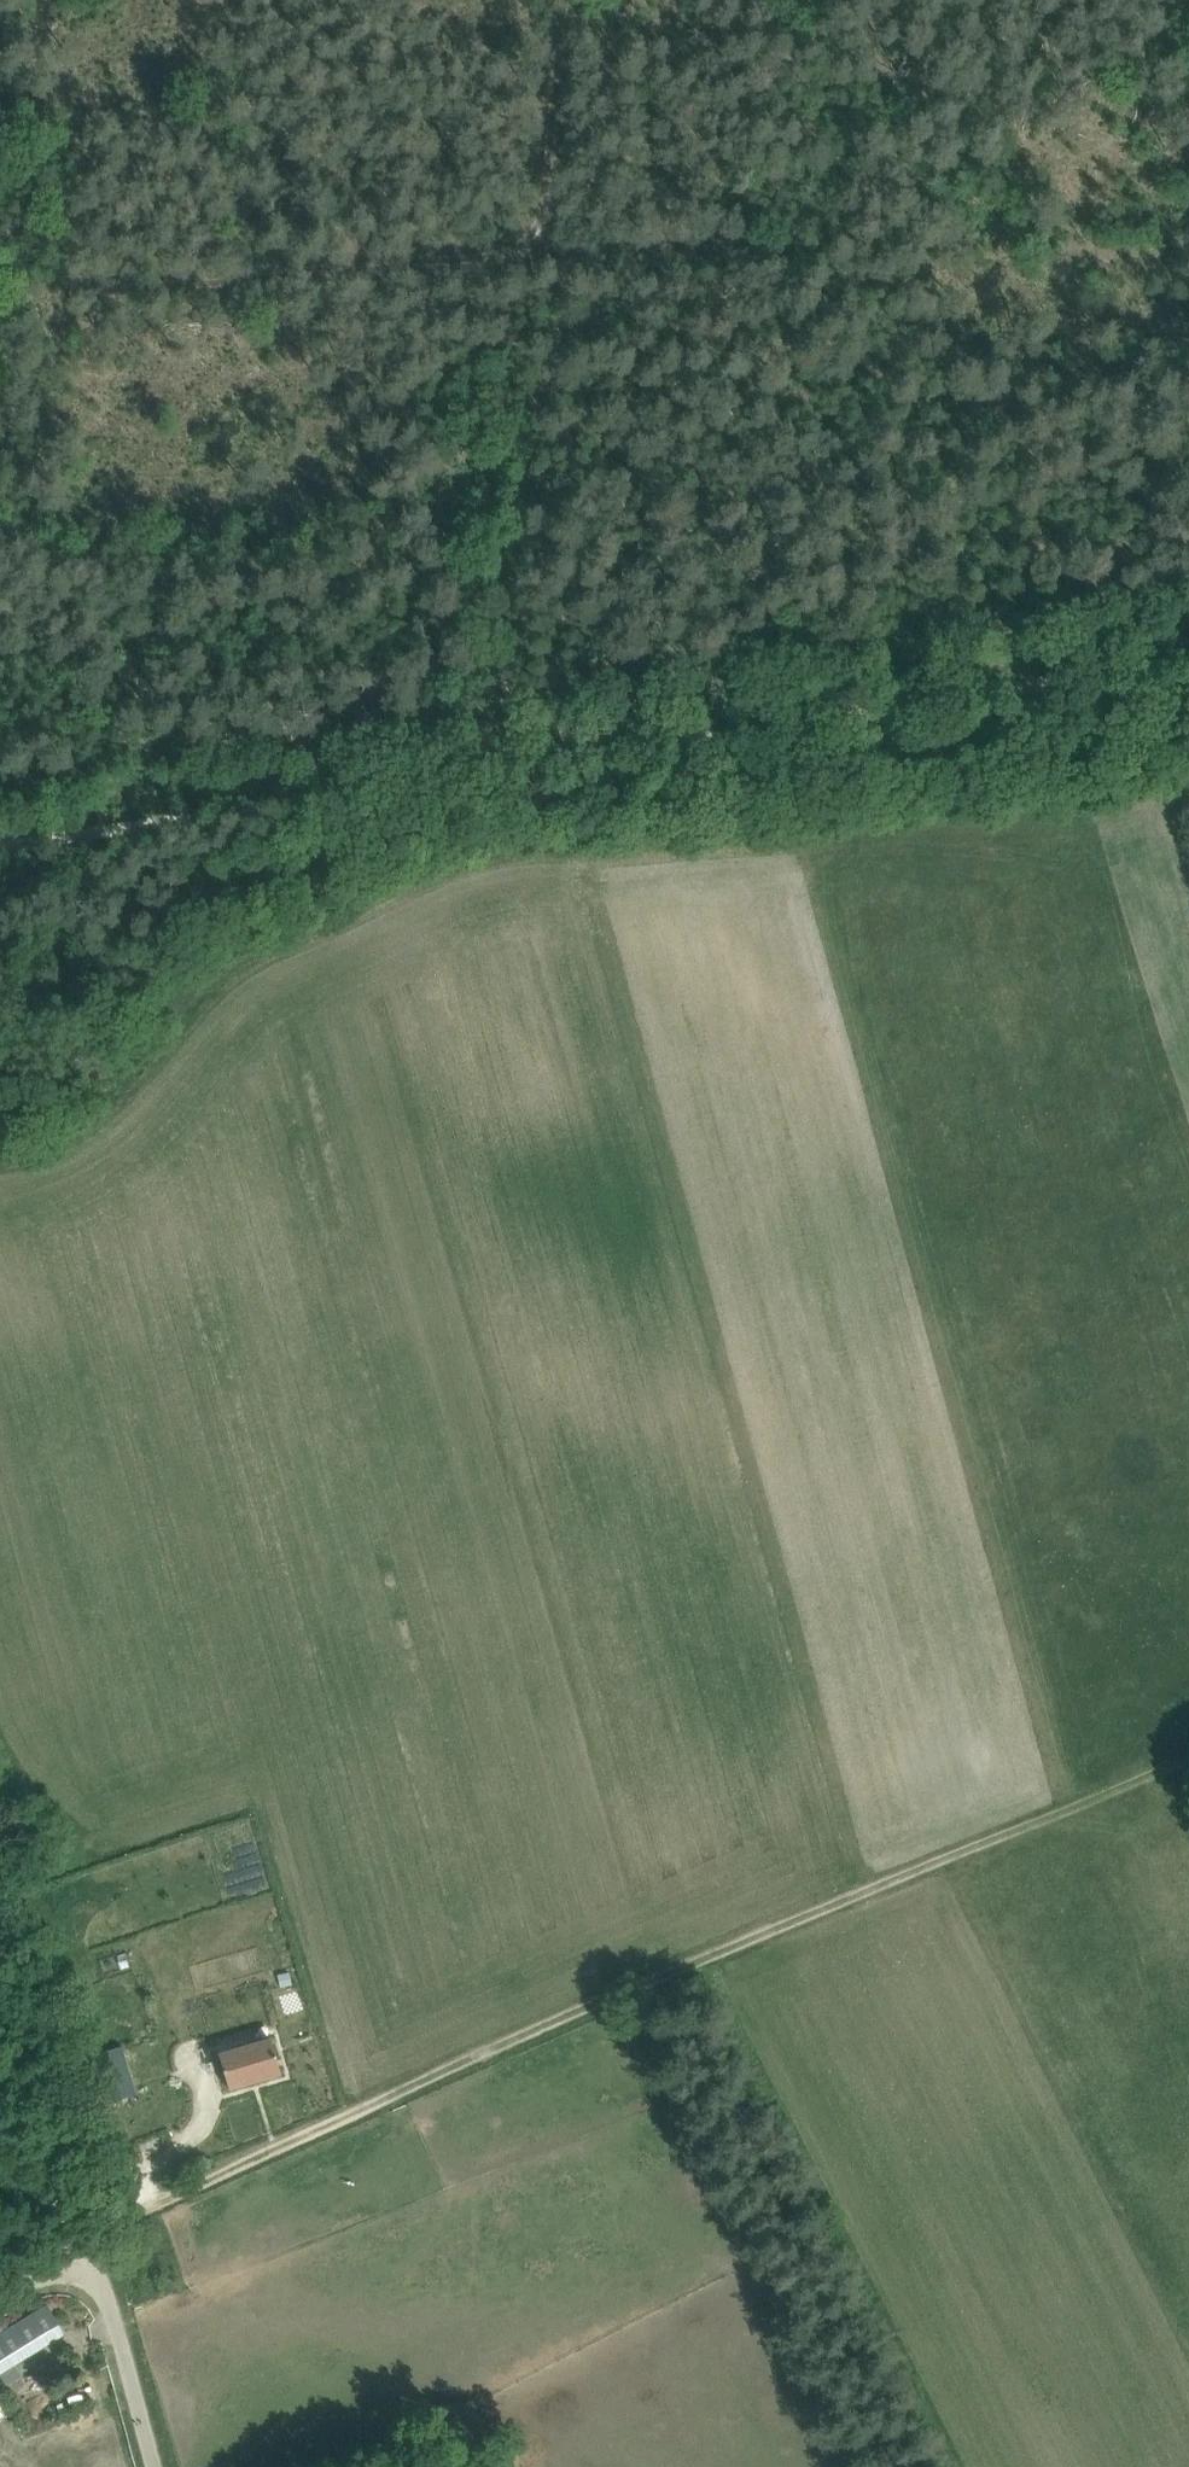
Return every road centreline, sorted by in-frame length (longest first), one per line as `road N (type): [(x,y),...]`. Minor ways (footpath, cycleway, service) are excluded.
road 1 (track): [(1188,630),(0,829)]
road 2 (track): [(85,2251),(120,2221),(296,2136),(719,1950),(1067,1813)]
road 3 (track): [(571,0),(546,227)]
road 4 (unclassified): [(157,2466),(110,2304),(85,2251)]
road 5 (track): [(0,2095),(69,2210),(85,2251)]
road 6 (track): [(1188,1764),(1067,1813)]

